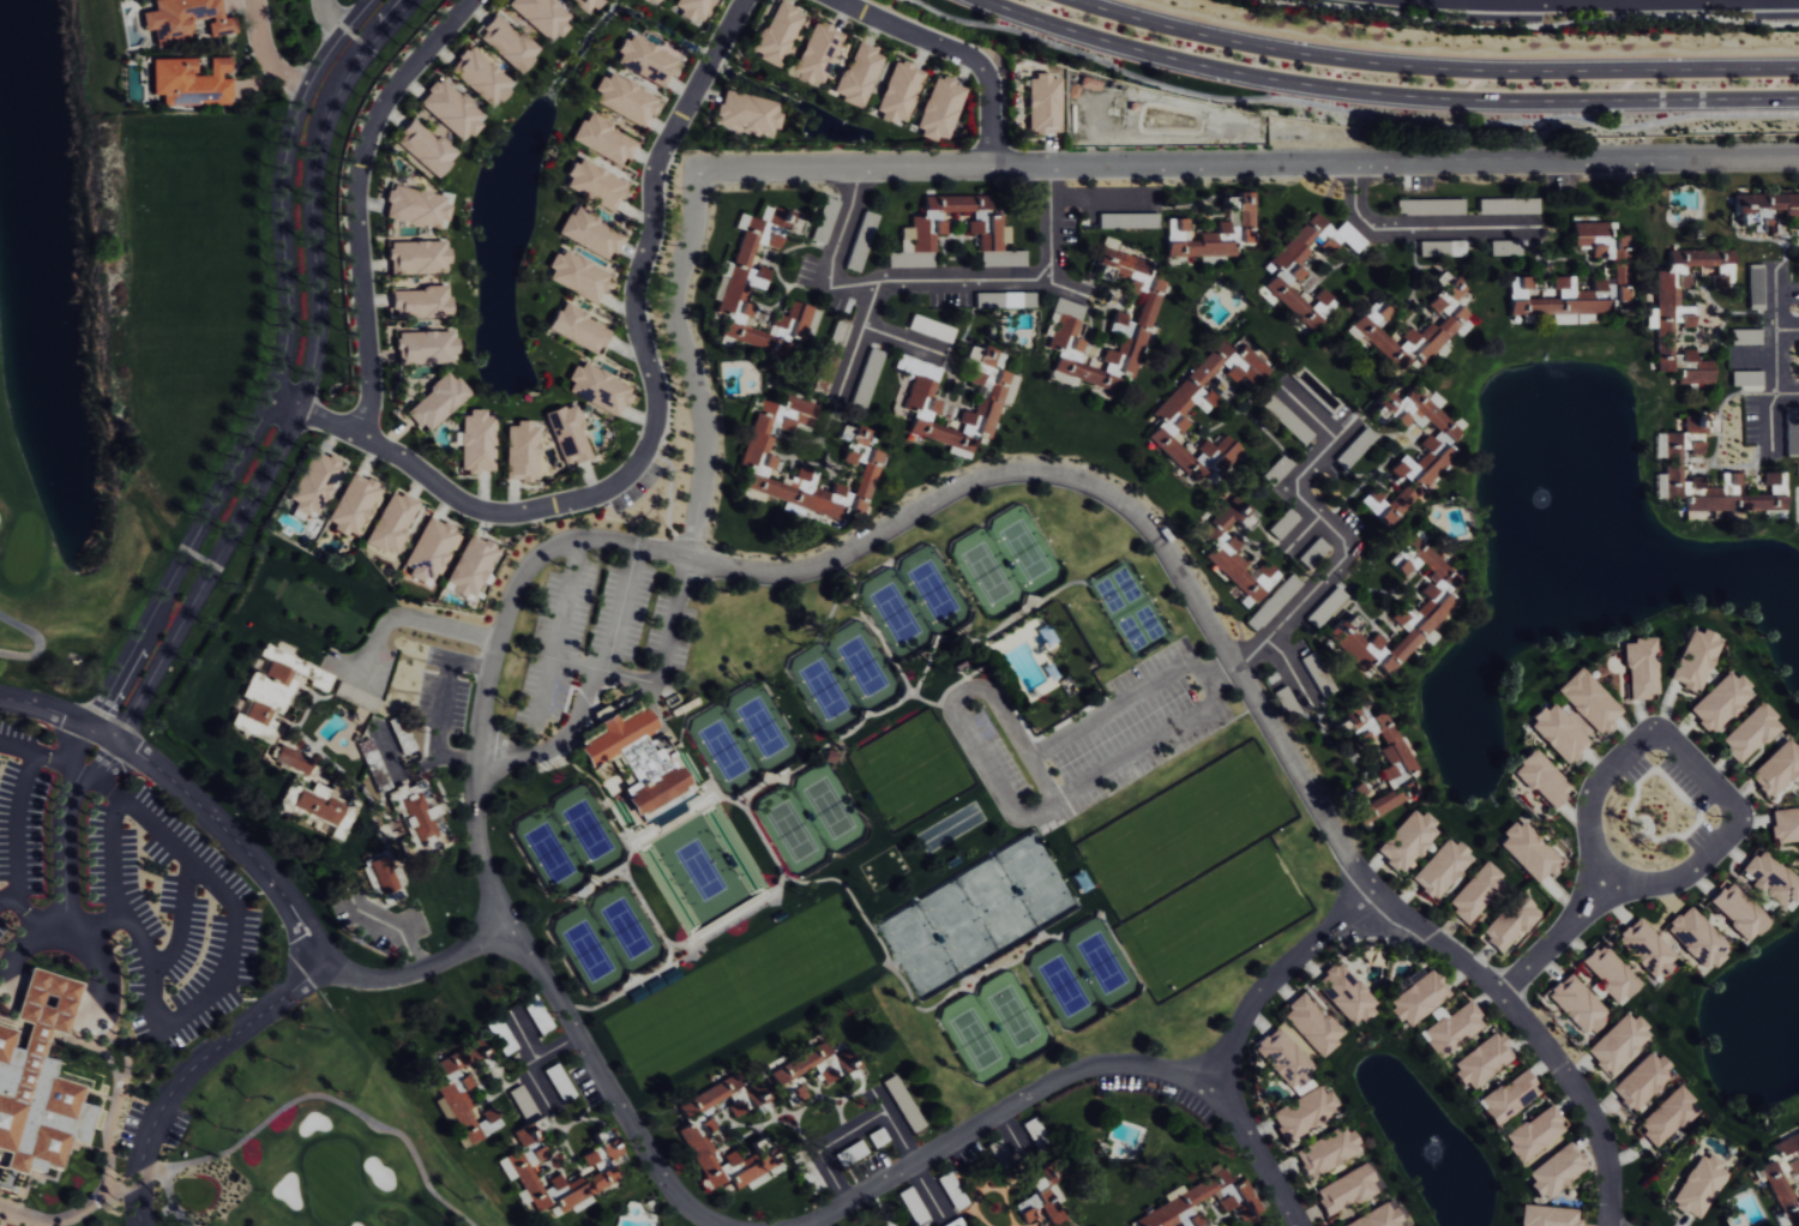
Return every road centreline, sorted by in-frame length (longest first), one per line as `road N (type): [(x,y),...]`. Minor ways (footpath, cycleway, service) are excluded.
road 1 (residential): [(477,757),(546,758),(644,689),(662,665),(706,459),(704,409),(675,318),(693,227),(693,168),(1798,161)]
road 2 (residential): [(690,557),(793,573),(828,565),(971,481),(1001,475),(1063,474),(1114,494),(1157,536),(1370,888),(1500,990),(1581,1095),(1602,1140),(1611,1225)]
road 3 (residential): [(284,403),(398,456),(453,498),(491,512),(549,507),(616,486),(656,427),(632,271),(651,230),(657,156),(744,0)]
road 4 (secondary): [(990,0),(1179,61),(1324,89),(1503,101),(1798,98)]
road 5 (residential): [(387,0),(329,67),(300,156),(303,300),(284,403),(104,733)]
road 6 (secondary): [(1798,68),(1468,71),(1377,62),(1277,49),(1075,0)]
road 7 (residential): [(1298,1225),(1226,1093),(1166,1064),(1095,1063),(805,1225)]
road 8 (residential): [(1500,990),(1613,876),(1641,884),(1673,881),(1738,823),(1738,810),(1661,735),(1643,737),(1596,782),(1593,841),(1613,876)]
road 9 (residential): [(507,924),(407,975),(371,980),(330,966),(209,1051),(154,1116),(140,1150),(139,1225)]
road 10 (residential): [(361,438),(373,391),(356,206),(362,160),(392,92),(469,0)]
road 11 (residential): [(861,168),(831,288),(1051,277),(1048,169)]
road 12 (residential): [(1284,389),(1341,438),(1294,488),(1349,541),(1234,663)]
road 13 (residential): [(728,1225),(696,1216),(662,1174),(507,924)]
road 14 (residential): [(477,757),(486,679),(523,573),(573,542),(607,540),(690,557)]
road 15 (residential): [(104,733),(143,756),(227,830),(330,966)]
road 16 (residential): [(1370,888),(1244,1012),(1226,1093)]
road 17 (residential): [(840,0),(983,71),(991,169)]
road 18 (residential): [(1356,167),(1355,210),(1380,232),(1534,229)]
road 19 (residential): [(507,924),(470,830),(477,757)]
road 20 (residential): [(318,96),(264,52),(253,0)]

